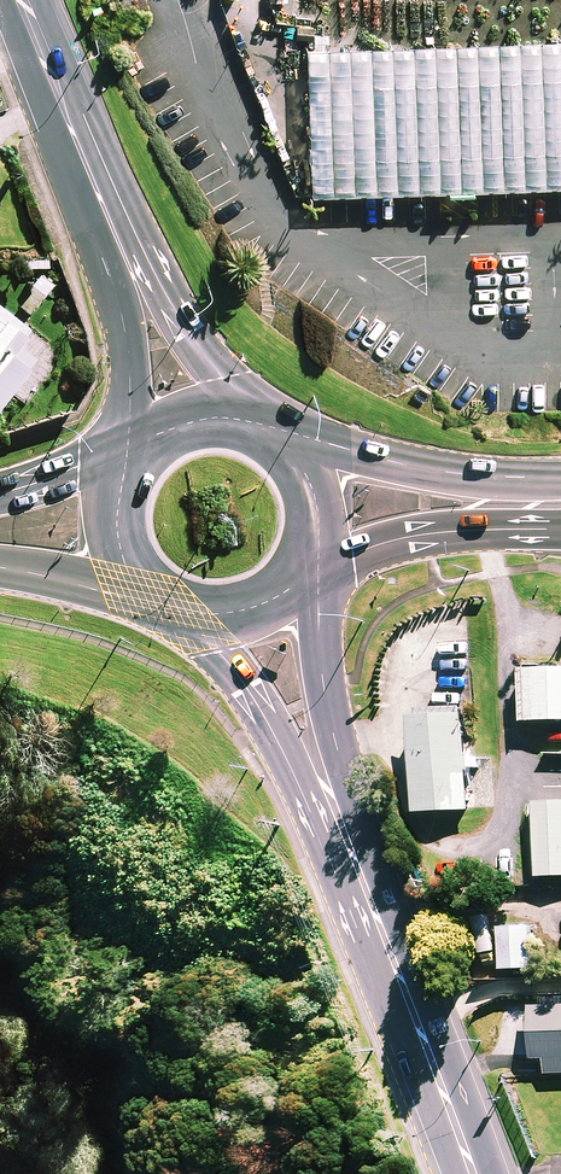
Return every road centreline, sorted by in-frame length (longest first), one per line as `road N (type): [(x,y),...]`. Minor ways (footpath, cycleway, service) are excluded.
road 1 (secondary): [(417,1023),(266,722),(183,613)]
road 2 (secondary): [(315,575),(318,651),(336,750),(417,1023)]
road 3 (trunk): [(274,429),(462,486),(560,502)]
road 4 (tertiary): [(96,189),(202,351),(268,427)]
road 5 (tertiary): [(135,445),(124,320),(96,189)]
road 6 (trunk): [(560,507),(387,542),(320,567)]
road 7 (tertiary): [(96,189),(21,0)]
road 8 (trunk): [(162,606),(0,568)]
road 9 (trunk): [(162,606),(119,545),(128,456)]
road 10 (secondary): [(473,1173),(417,1023)]
road 11 (trunk): [(274,429),(312,486),(320,567)]
road 12 (trunk): [(315,575),(250,611),(183,613)]
road 13 (trunk): [(135,445),(191,420),(220,416),(268,427)]
road 14 (trunk): [(0,493),(128,456)]

